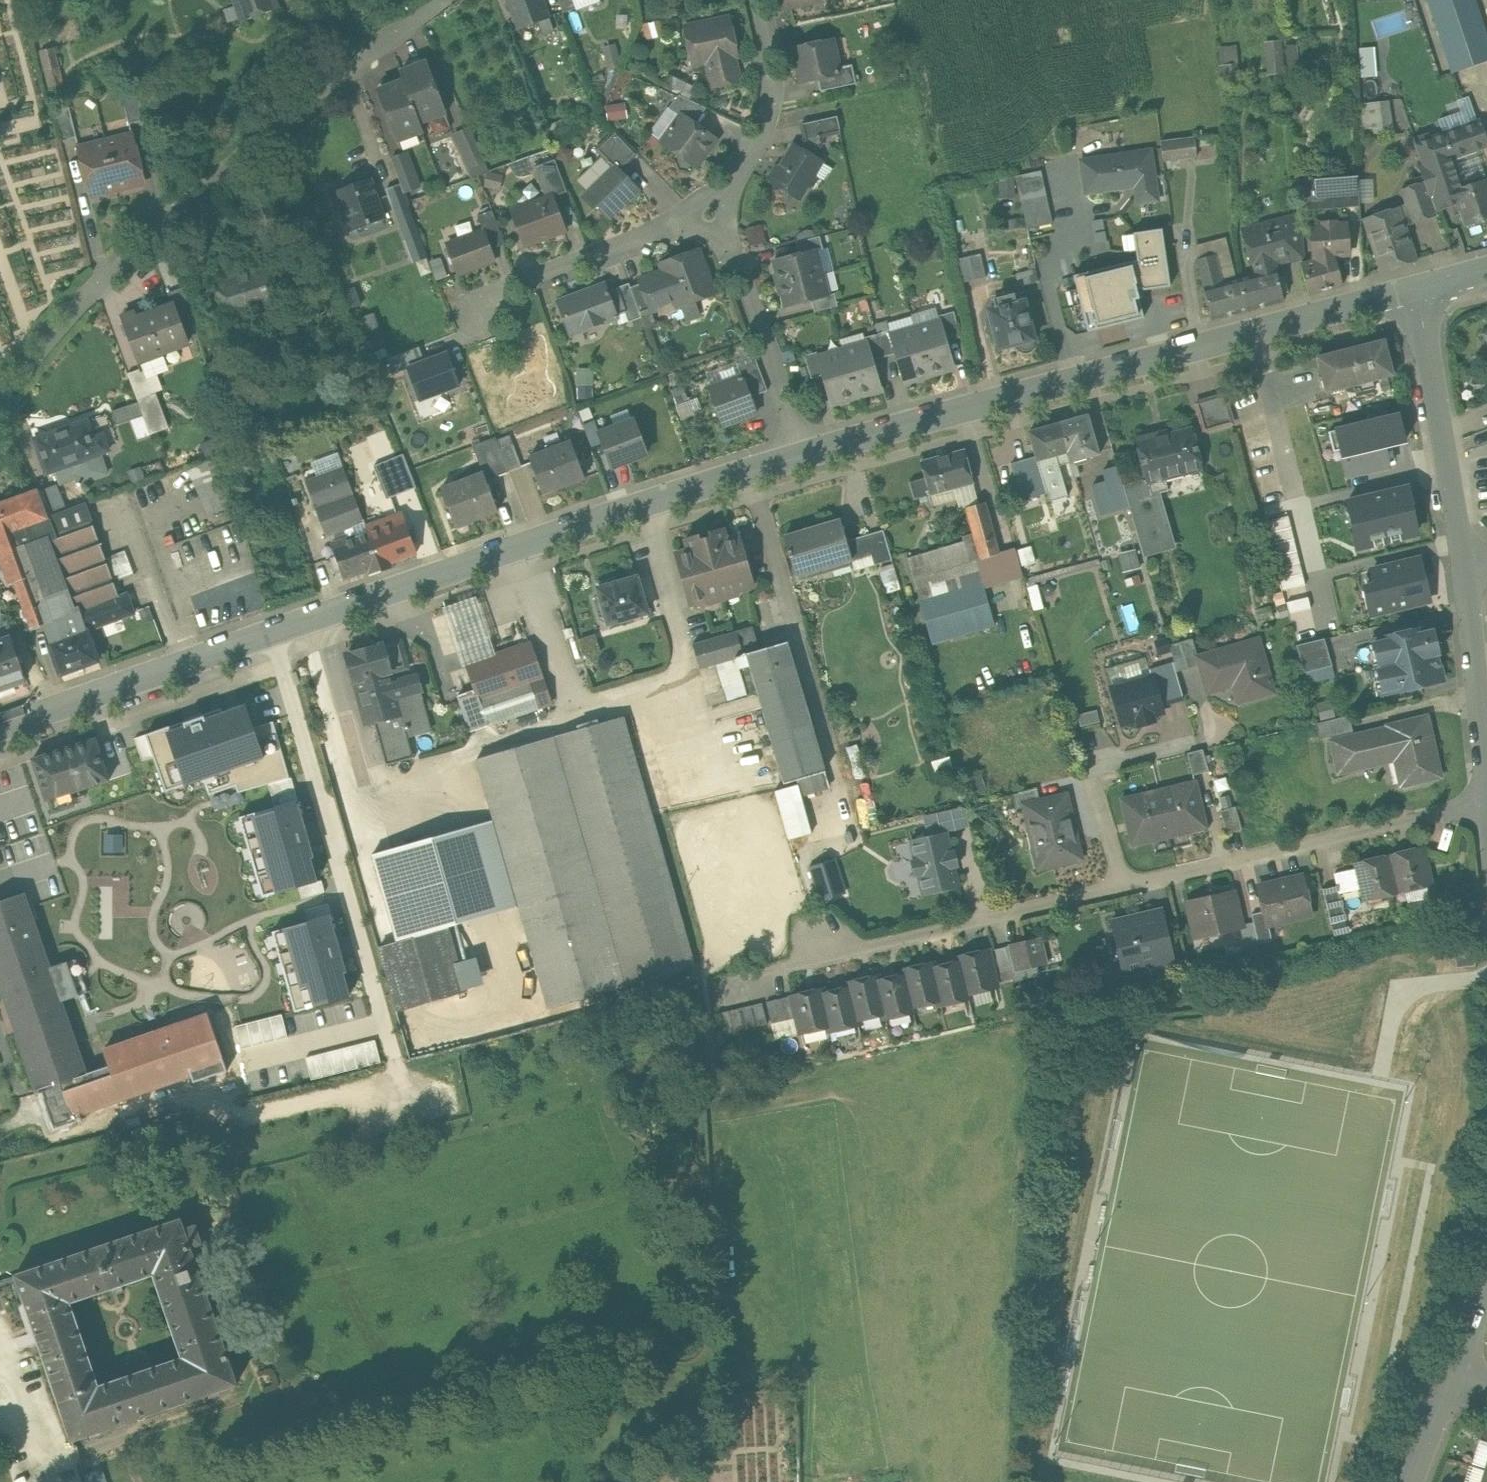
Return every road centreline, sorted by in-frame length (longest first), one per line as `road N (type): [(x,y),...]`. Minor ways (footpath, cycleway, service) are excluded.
road 1 (tertiary): [(0,730),(101,689),(804,453)]
road 2 (tertiary): [(804,453),(1421,282)]
road 3 (residential): [(0,392),(116,265),(433,0)]
road 4 (residential): [(1127,888),(751,973)]
road 5 (residential): [(1486,820),(1432,817),(1127,888)]
road 6 (residential): [(1421,282),(1466,556)]
road 7 (residential): [(804,453),(721,233)]
road 8 (residential): [(683,225),(479,305)]
road 9 (residential): [(1466,556),(1486,769)]
road 10 (residential): [(737,172),(766,120),(771,84),(758,0)]

